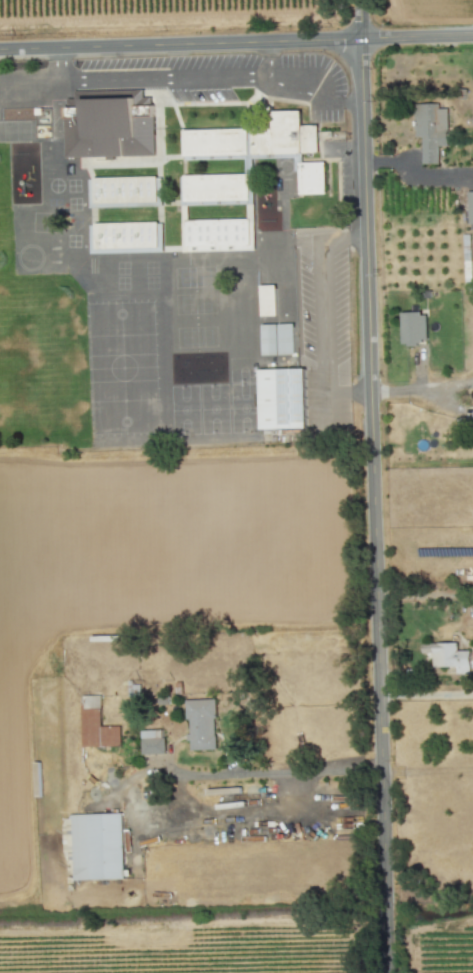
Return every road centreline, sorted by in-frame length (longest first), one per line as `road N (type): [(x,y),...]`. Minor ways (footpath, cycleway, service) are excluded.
road 1 (tertiary): [(388,972),(363,0)]
road 2 (tertiary): [(0,49),(472,36)]

